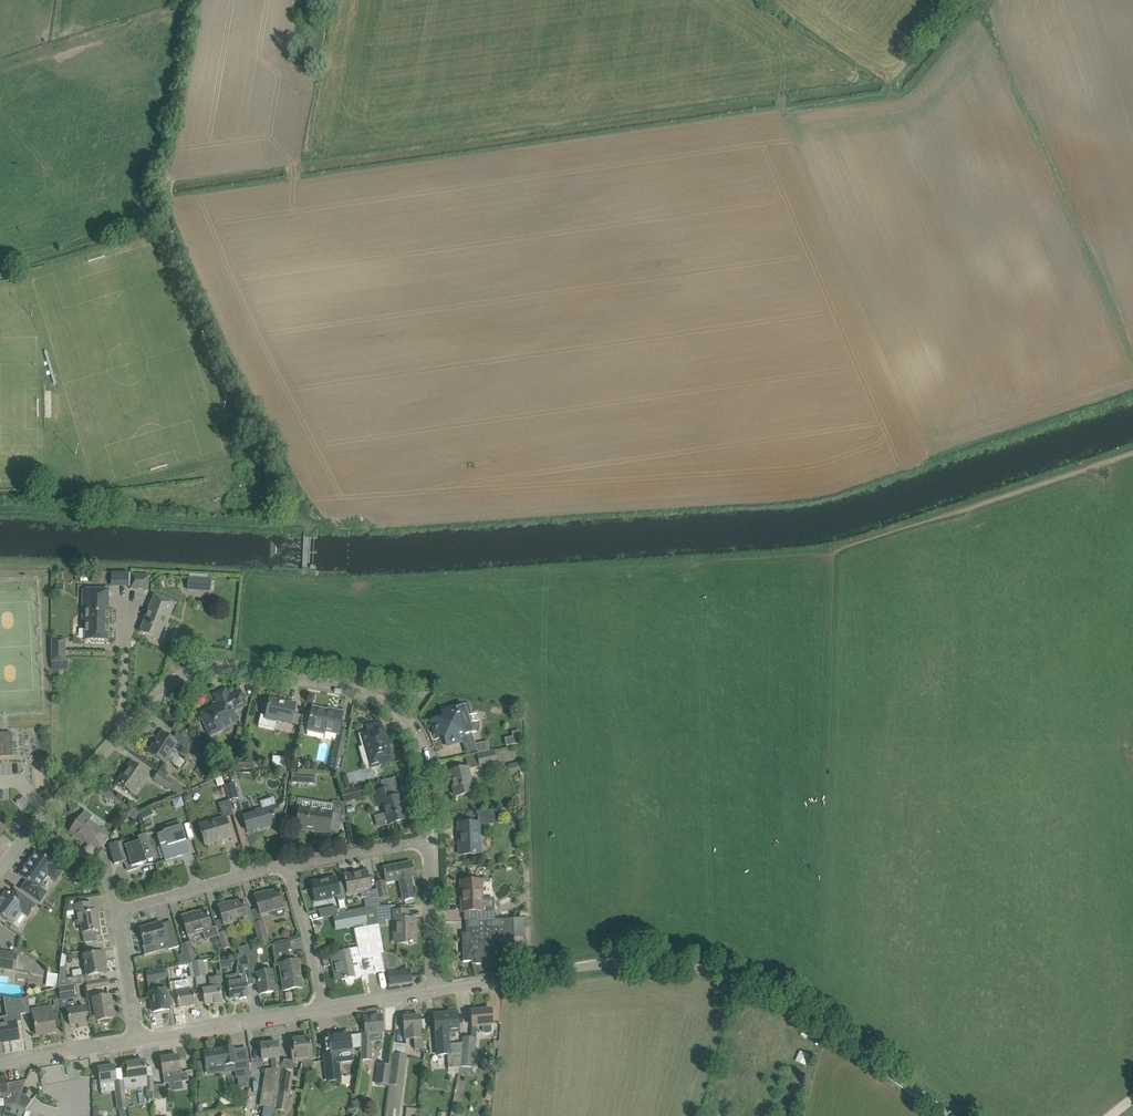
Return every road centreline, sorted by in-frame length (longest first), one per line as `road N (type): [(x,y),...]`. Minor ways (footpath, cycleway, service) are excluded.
road 1 (unclassified): [(946,1115),(800,1010),(700,970),(591,966),(433,989)]
road 2 (residential): [(34,827),(164,685),(197,666),(235,665),(360,690),(399,712)]
road 3 (unclassified): [(137,1041),(323,1008)]
road 4 (residential): [(115,910),(286,866)]
road 5 (residential): [(433,989),(431,841)]
road 6 (residential): [(286,866),(431,841)]
road 7 (residential): [(323,1008),(286,866)]
road 8 (unclassified): [(0,1064),(137,1041)]
road 9 (residential): [(431,841),(428,773),(399,712)]
road 10 (residential): [(137,1041),(115,910)]
road 11 (residential): [(115,910),(107,880),(34,827)]

